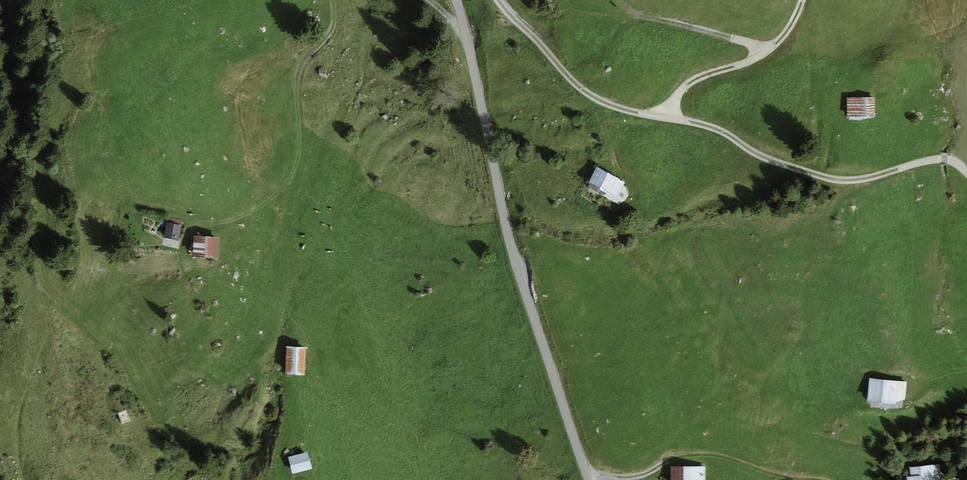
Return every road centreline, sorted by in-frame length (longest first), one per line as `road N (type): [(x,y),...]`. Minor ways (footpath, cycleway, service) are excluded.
road 1 (track): [(966,172),(935,160),(841,179),(763,157),(725,131),(617,107),(577,84),(501,0)]
road 2 (unclassified): [(453,0),(512,255),(588,479)]
road 3 (track): [(613,479),(709,418),(899,456)]
road 4 (track): [(337,0),(331,34),(302,71),(292,172),(248,213)]
road 5 (track): [(615,0),(772,47)]
road 6 (track): [(661,115),(691,81),(772,47)]

